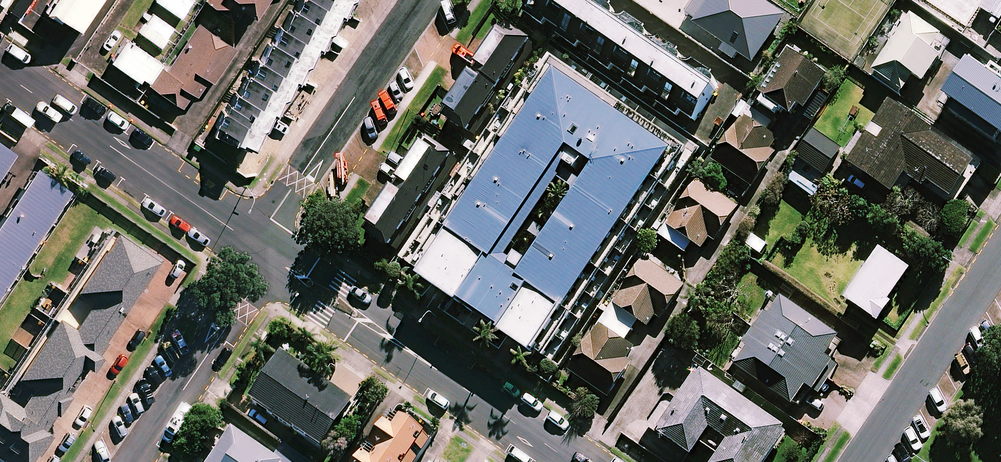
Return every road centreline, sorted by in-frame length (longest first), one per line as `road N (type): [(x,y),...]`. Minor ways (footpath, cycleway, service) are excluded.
road 1 (secondary): [(264,250),(573,461)]
road 2 (secondary): [(0,70),(264,250)]
road 3 (residential): [(264,250),(271,219),(421,0)]
road 4 (residential): [(129,461),(240,310),(264,250)]
road 5 (residential): [(857,461),(1000,254)]

